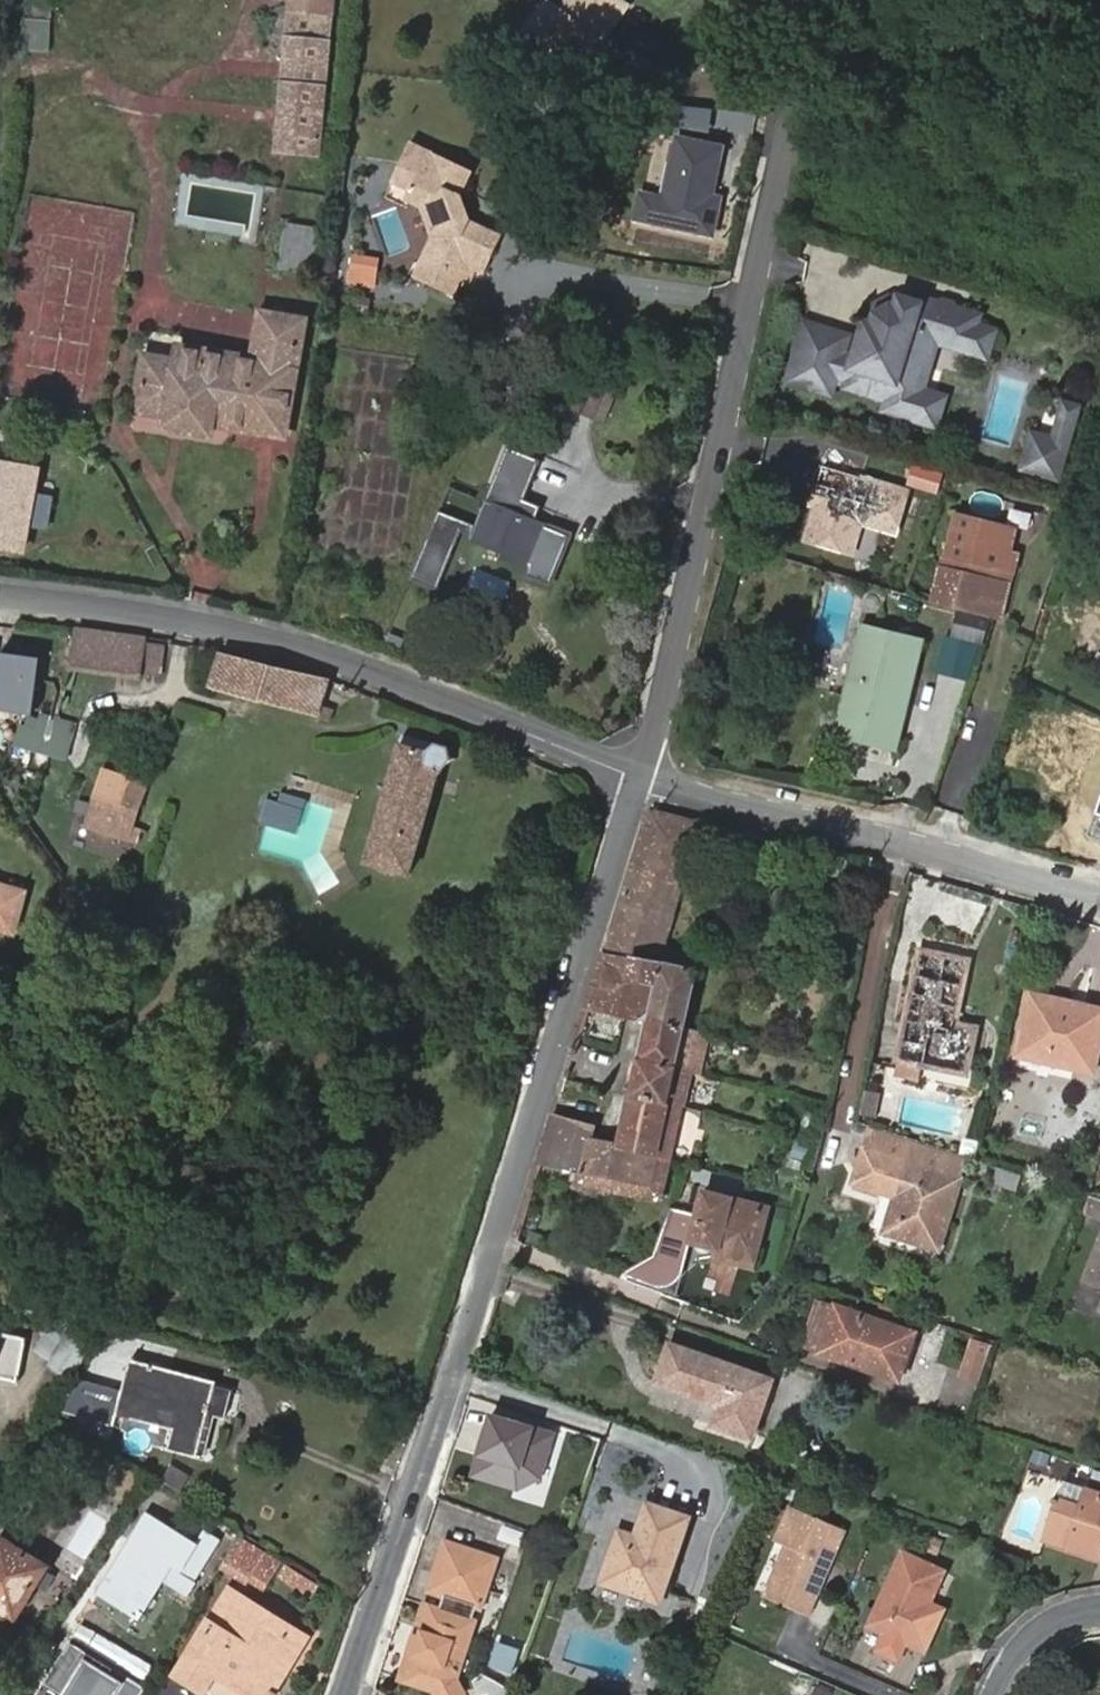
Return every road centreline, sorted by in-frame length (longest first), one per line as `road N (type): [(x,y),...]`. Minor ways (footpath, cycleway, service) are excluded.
road 1 (residential): [(340,1694),(639,777)]
road 2 (residential): [(639,777),(812,0)]
road 3 (residential): [(639,777),(298,646),(0,598)]
road 4 (residential): [(1099,900),(639,777)]
road 5 (residential): [(996,1694),(1027,1640),(1055,1620),(1099,1610)]

